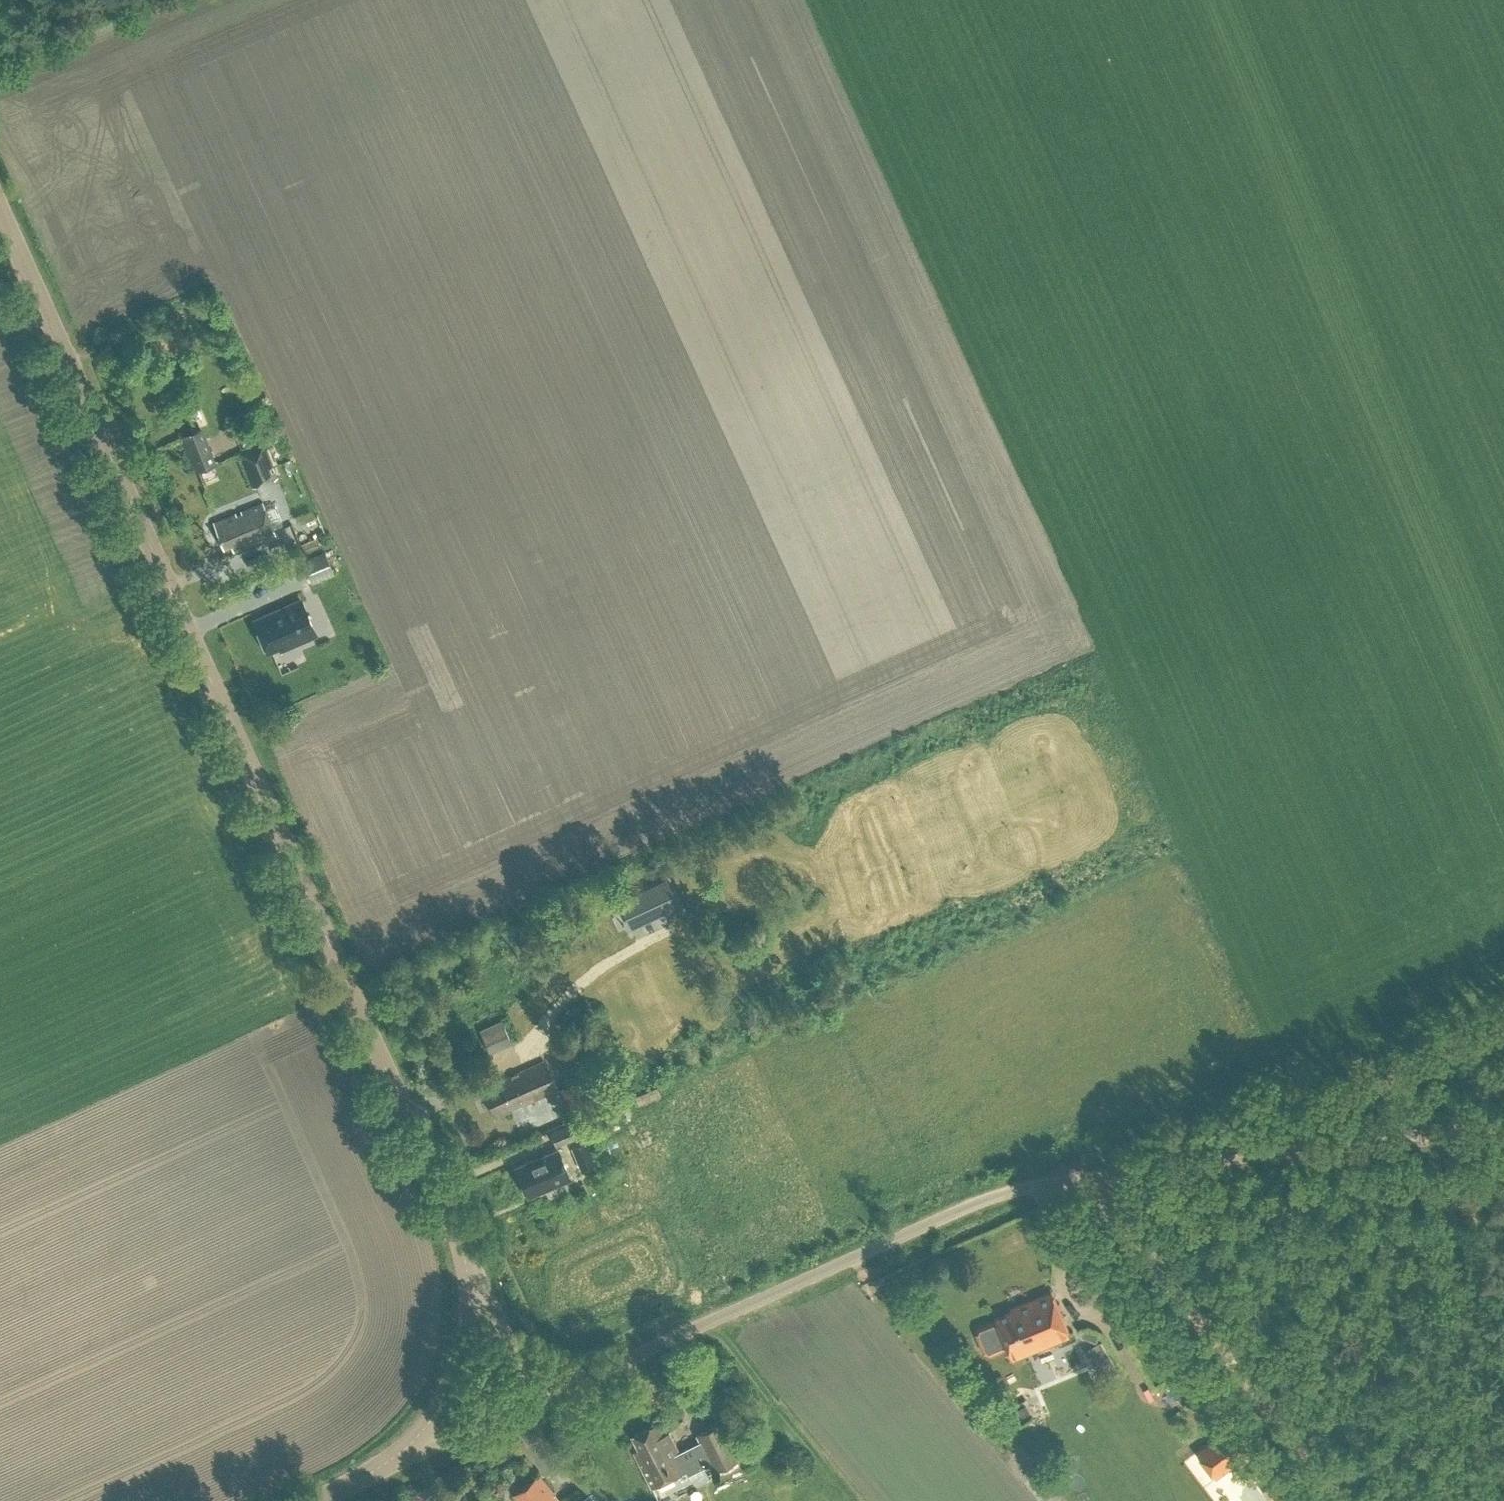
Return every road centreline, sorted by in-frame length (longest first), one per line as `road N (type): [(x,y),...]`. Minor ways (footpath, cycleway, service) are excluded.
road 1 (tertiary): [(462,1245),(0,211)]
road 2 (unclassified): [(537,1397),(1009,1188),(1415,1136)]
road 3 (track): [(1089,1174),(1093,1148),(1107,1136),(1503,965)]
road 4 (track): [(1089,1174),(1346,1500)]
road 5 (track): [(1248,1156),(1258,1136),(1503,1025)]
road 6 (tertiary): [(395,1460),(429,1424),(465,1342),(462,1245)]
road 7 (unclassified): [(537,1397),(462,1245)]
road 8 (unclassified): [(395,1460),(537,1397)]

